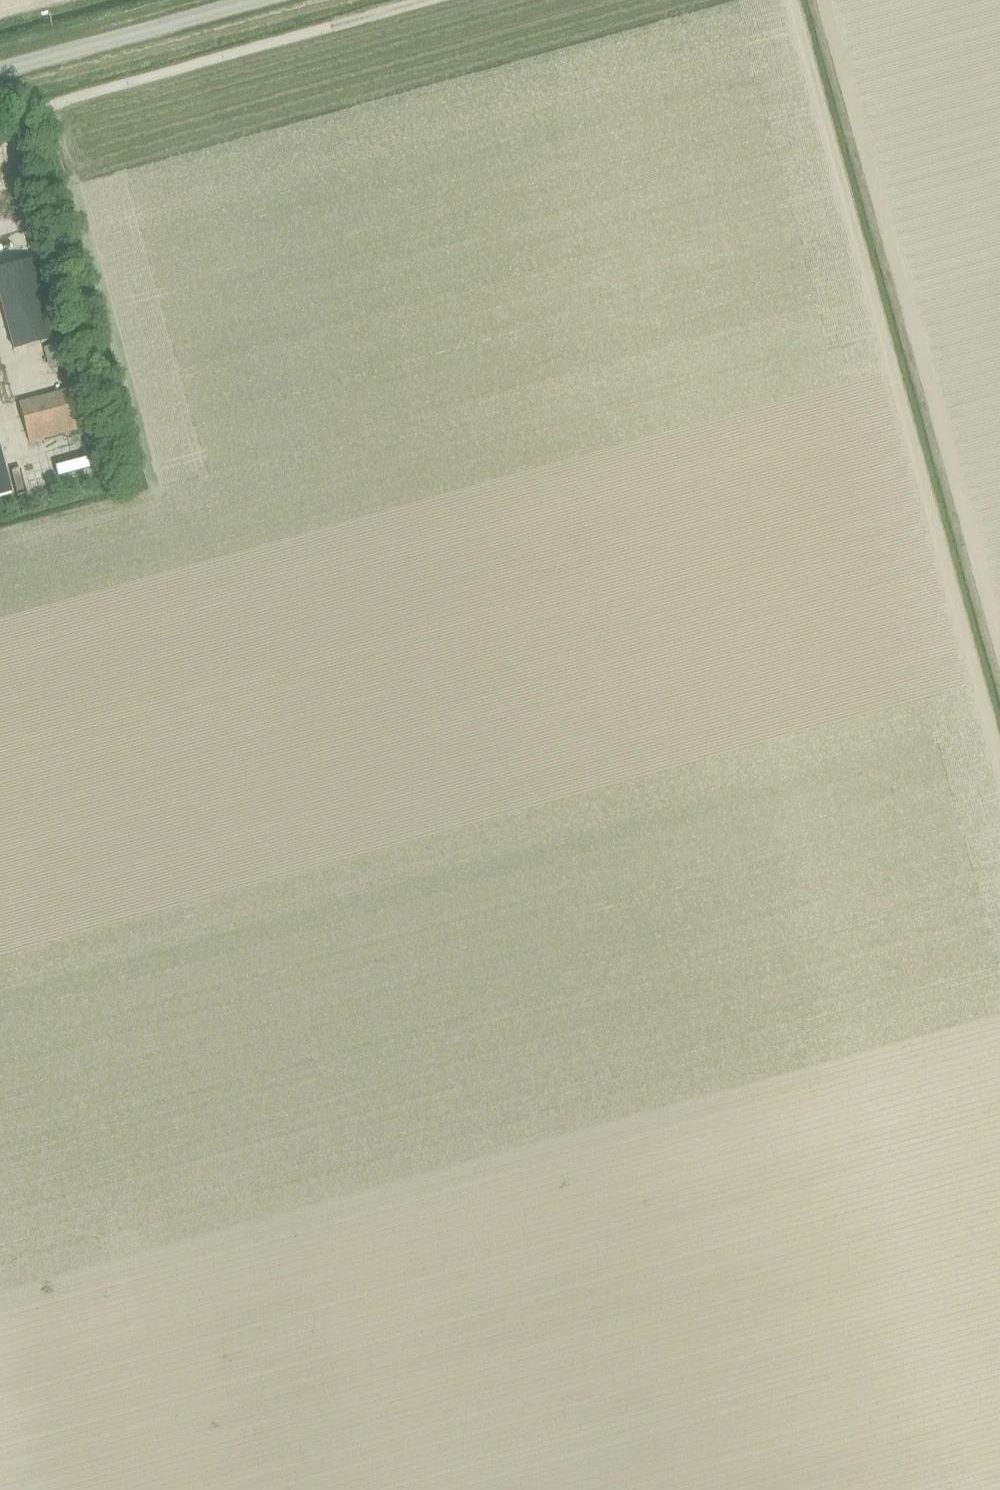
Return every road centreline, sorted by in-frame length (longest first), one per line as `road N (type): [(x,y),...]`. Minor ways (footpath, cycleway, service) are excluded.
road 1 (unclassified): [(0,70),(259,0)]

